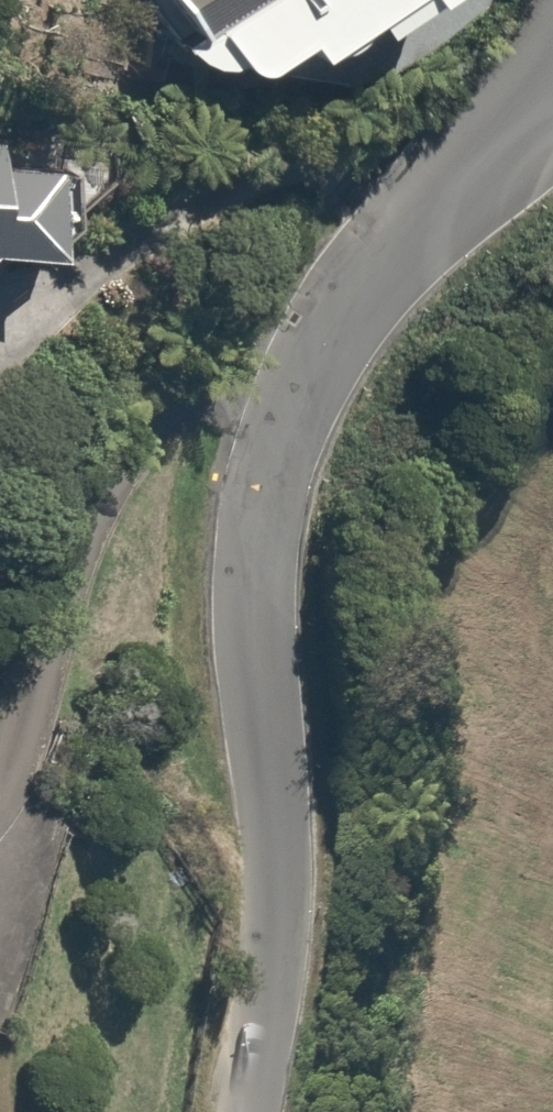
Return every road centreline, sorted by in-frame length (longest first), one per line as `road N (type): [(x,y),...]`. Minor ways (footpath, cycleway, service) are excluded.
road 1 (residential): [(250,1111),(289,871),(257,660),(275,461),(294,385)]
road 2 (residential): [(294,385),(234,390),(177,411),(135,441),(75,564),(0,781)]
road 3 (residential): [(294,385),(552,96)]

